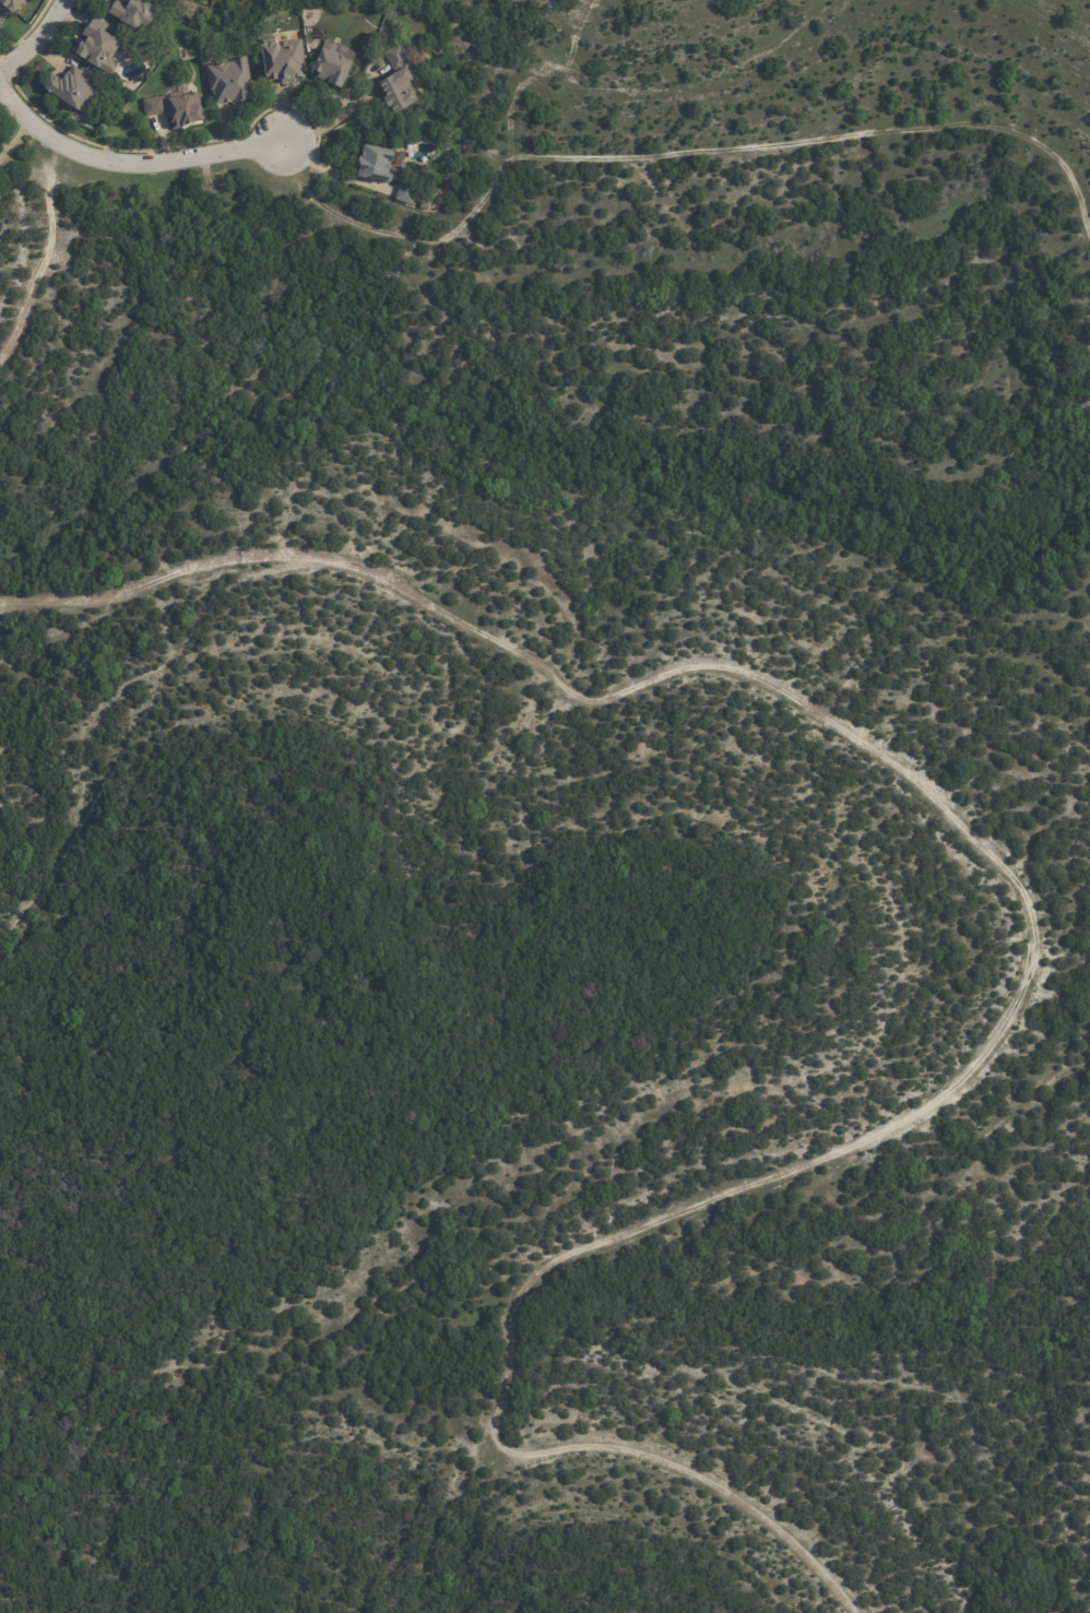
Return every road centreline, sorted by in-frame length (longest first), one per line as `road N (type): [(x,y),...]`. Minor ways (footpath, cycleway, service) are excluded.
road 1 (track): [(853,1612),(809,1558),(719,1484),(624,1451),(500,1446),(510,1349),(526,1285),(562,1259),(894,1128),(982,1065),(1033,980),(1039,929),(1019,881),(885,756),(727,665),(678,671),(606,700),(580,698),(488,632),(369,572),(292,558),(212,564),(121,598),(0,600)]
road 2 (residential): [(0,92),(47,138),(115,164),(318,145)]
road 3 (track): [(0,358),(52,240),(51,176),(60,145)]

